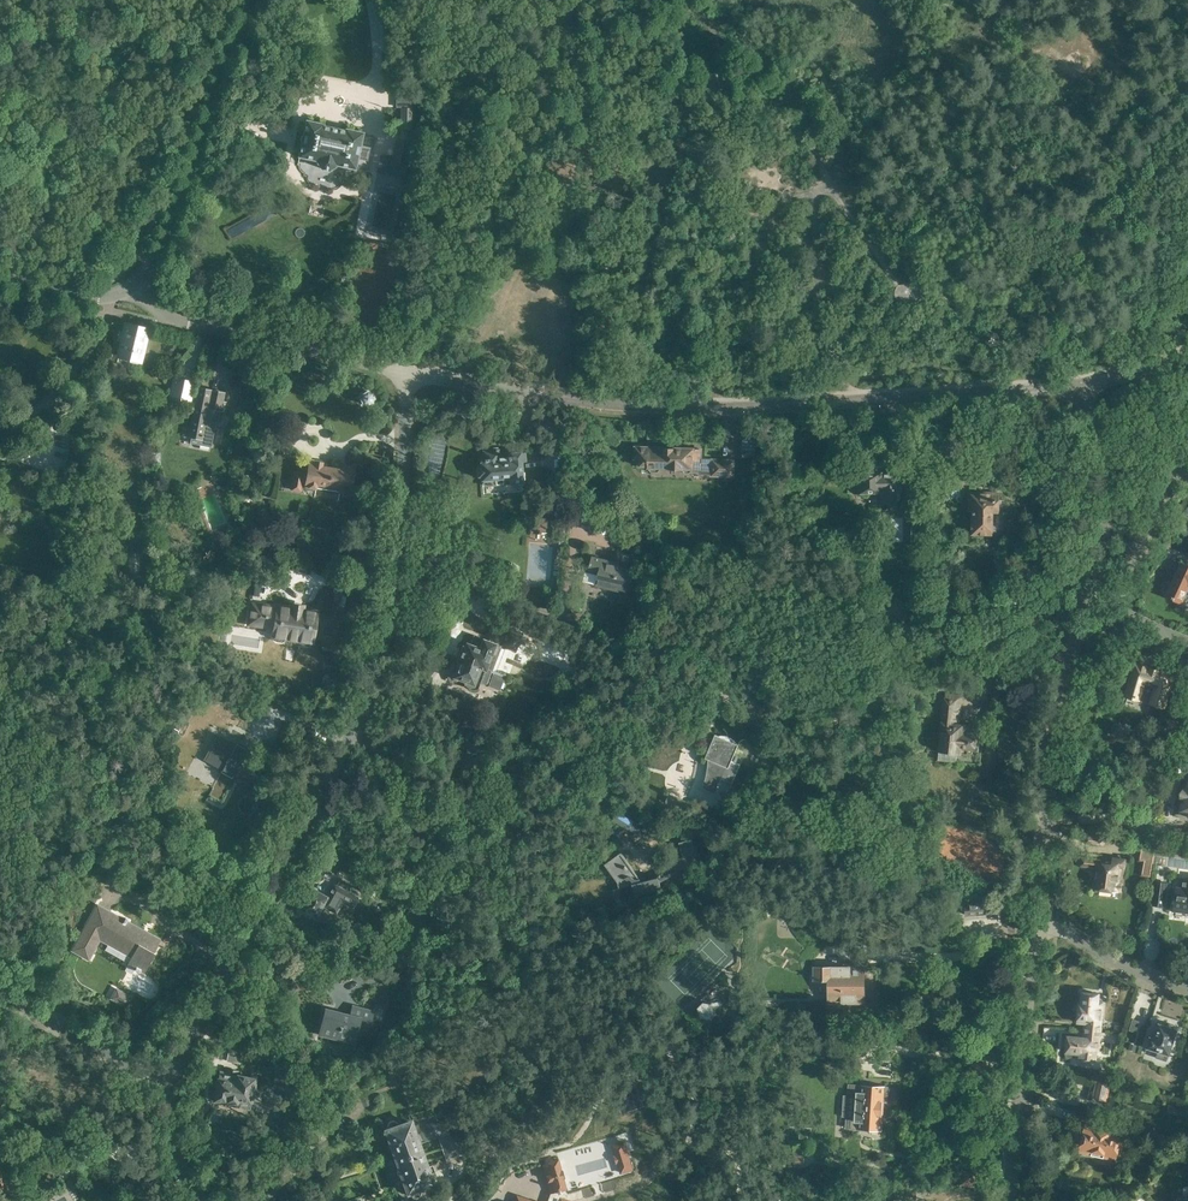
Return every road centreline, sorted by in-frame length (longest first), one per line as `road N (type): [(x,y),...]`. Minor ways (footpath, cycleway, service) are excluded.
road 1 (residential): [(167,1085),(389,646),(407,371)]
road 2 (residential): [(1081,386),(707,404),(425,375)]
road 3 (residential): [(1037,926),(1051,762),(1085,600)]
road 4 (tertiary): [(128,289),(150,261),(242,0)]
road 5 (residential): [(407,371),(182,319),(128,289)]
road 6 (residential): [(1009,1200),(1037,926)]
road 7 (residential): [(1085,600),(1103,450),(1081,386)]
road 8 (residential): [(167,1085),(0,991)]
road 9 (residential): [(1113,606),(1187,440)]
road 10 (residential): [(1187,990),(1037,926)]
road 11 (tertiary): [(0,275),(96,297),(128,289)]

